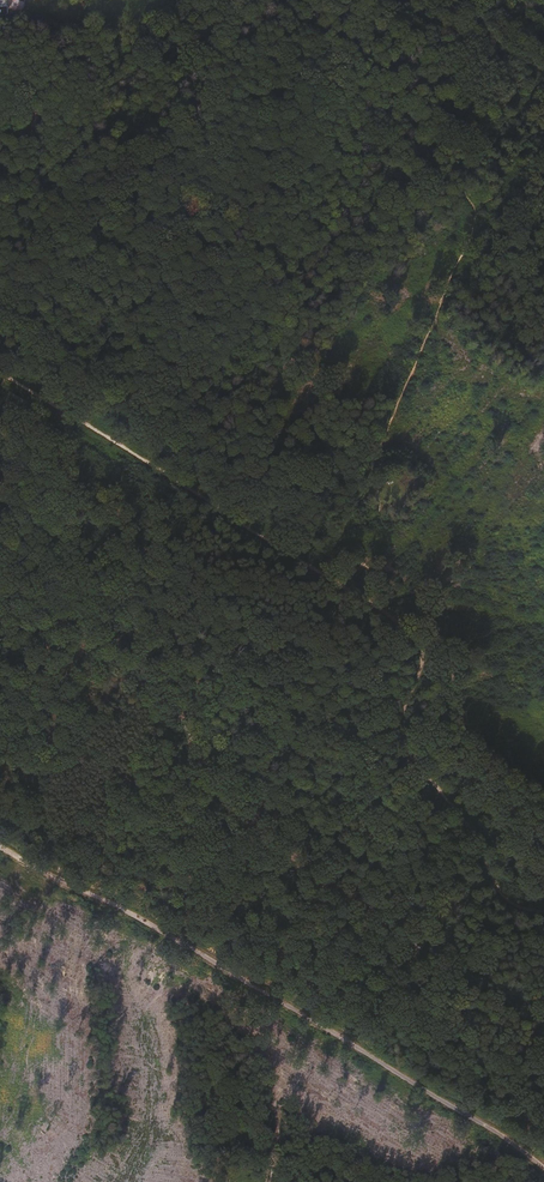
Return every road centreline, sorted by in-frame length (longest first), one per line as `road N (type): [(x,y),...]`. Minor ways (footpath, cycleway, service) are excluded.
road 1 (track): [(73,421),(413,638)]
road 2 (track): [(413,638),(421,677),(396,736),(473,831),(498,892),(543,911)]

